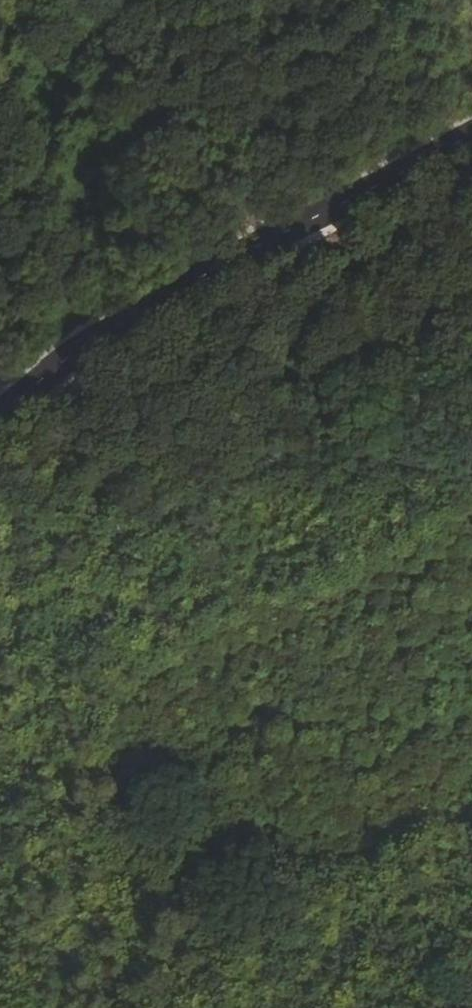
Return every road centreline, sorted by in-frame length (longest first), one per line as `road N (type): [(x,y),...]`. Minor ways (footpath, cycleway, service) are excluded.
road 1 (track): [(0,411),(22,398),(64,349),(471,145)]
road 2 (track): [(471,717),(376,751),(287,750),(240,728),(193,675),(236,519)]
road 3 (track): [(64,349),(62,308),(120,0)]
road 4 (track): [(471,555),(193,675)]

